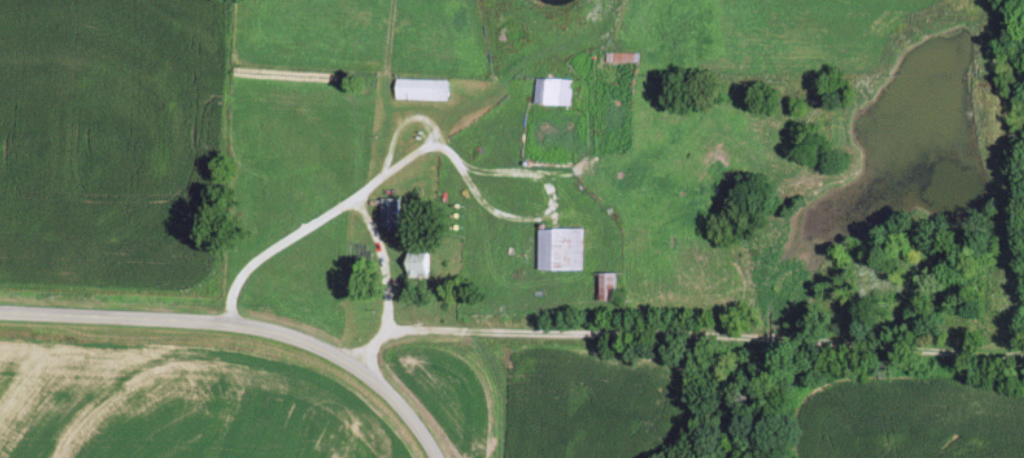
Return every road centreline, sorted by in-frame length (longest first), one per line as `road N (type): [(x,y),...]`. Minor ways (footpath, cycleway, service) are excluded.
road 1 (residential): [(391,334),(795,339),(1005,357),(1023,349)]
road 2 (residential): [(230,324),(236,288),(251,269),(422,155),(462,111),(496,105),(532,62),(591,53),(624,0)]
road 3 (tertiary): [(0,312),(230,324),(288,337),(384,393),(439,457)]
road 4 (residential): [(233,0),(227,152),(236,288)]

